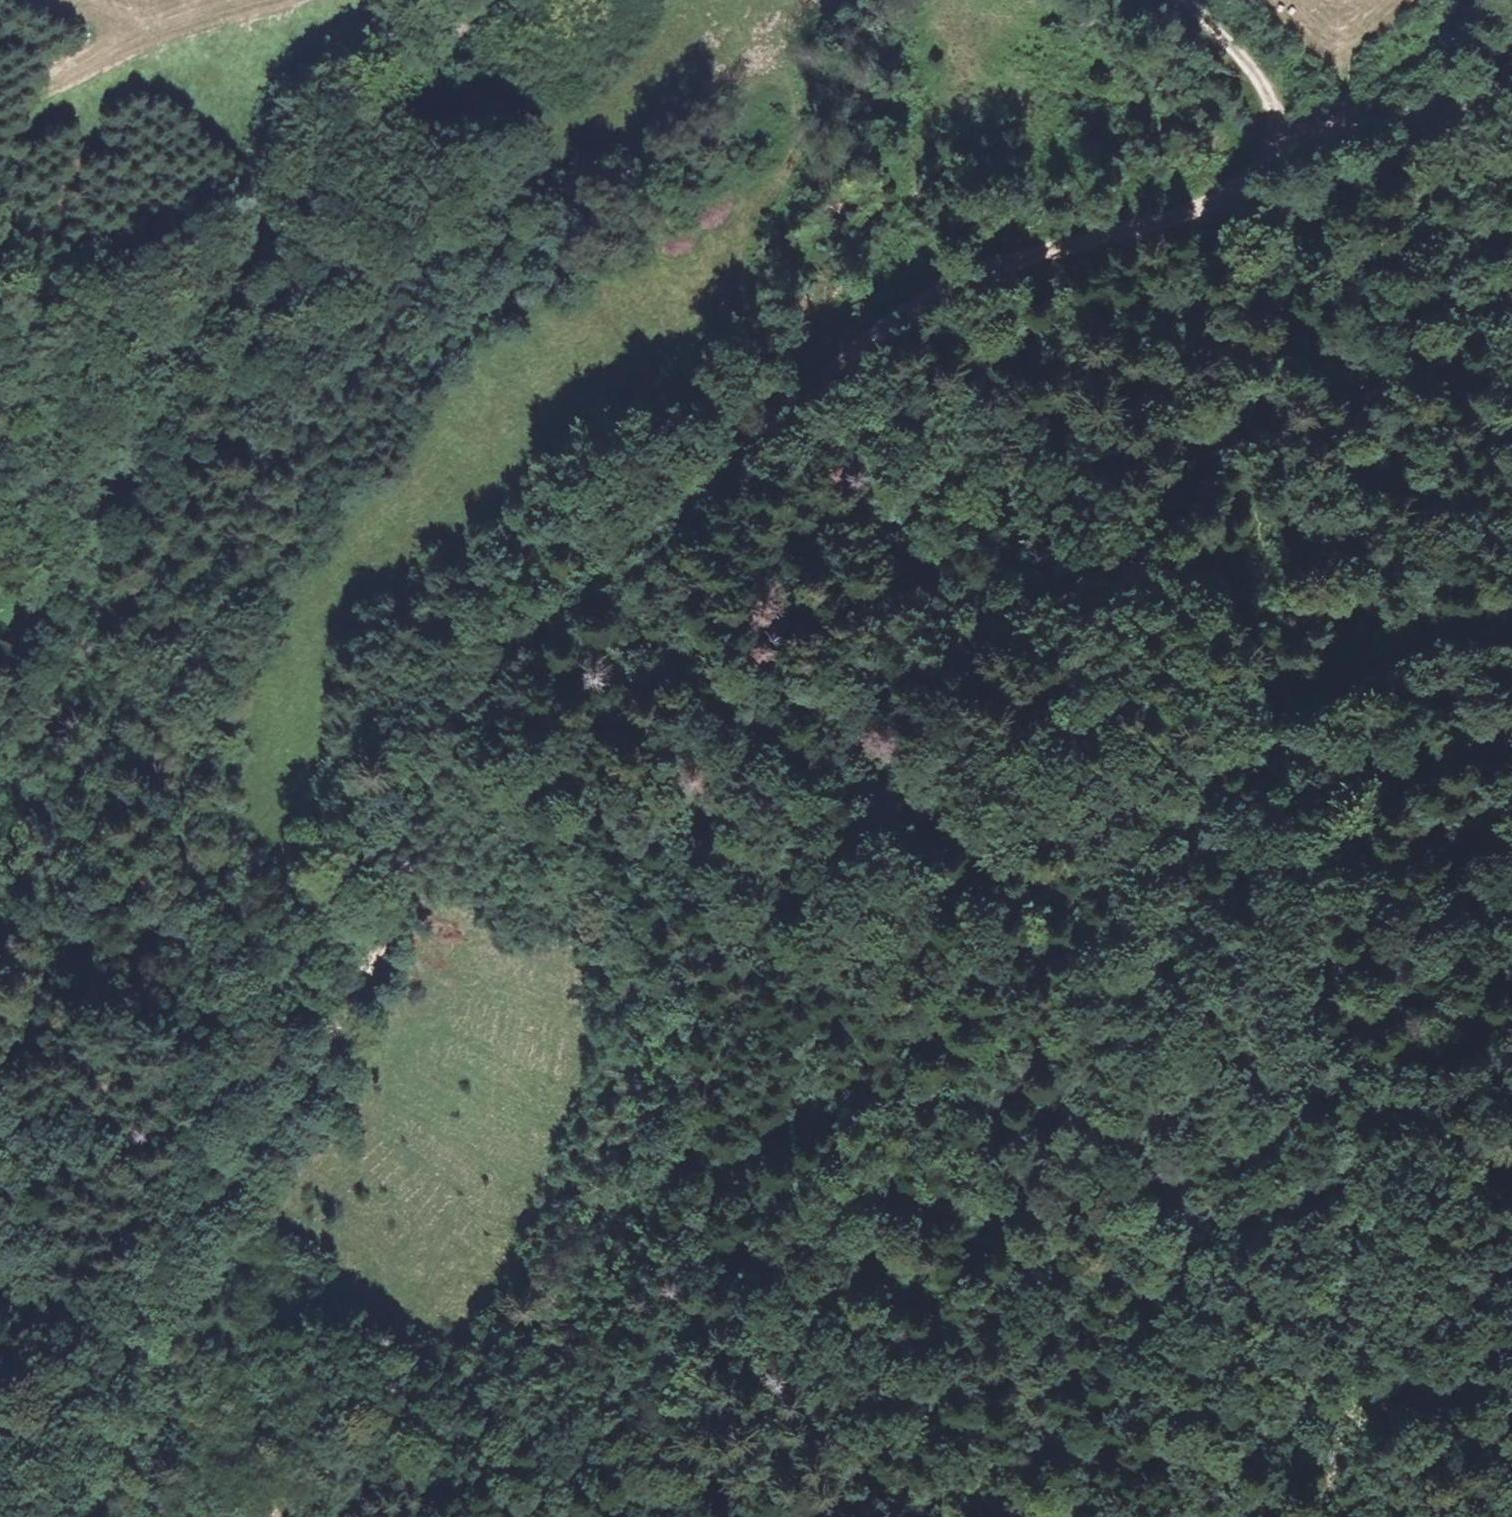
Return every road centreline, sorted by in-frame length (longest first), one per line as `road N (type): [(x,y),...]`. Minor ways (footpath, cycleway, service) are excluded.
road 1 (track): [(91,1516),(285,1107),(400,906),(631,550),(767,418),(889,335),(1240,168)]
road 2 (track): [(504,0),(332,159),(168,356),(34,605),(0,689)]
road 3 (track): [(1240,168),(1507,0)]
road 4 (track): [(1240,168),(1263,131),(1257,85),(1182,0)]

